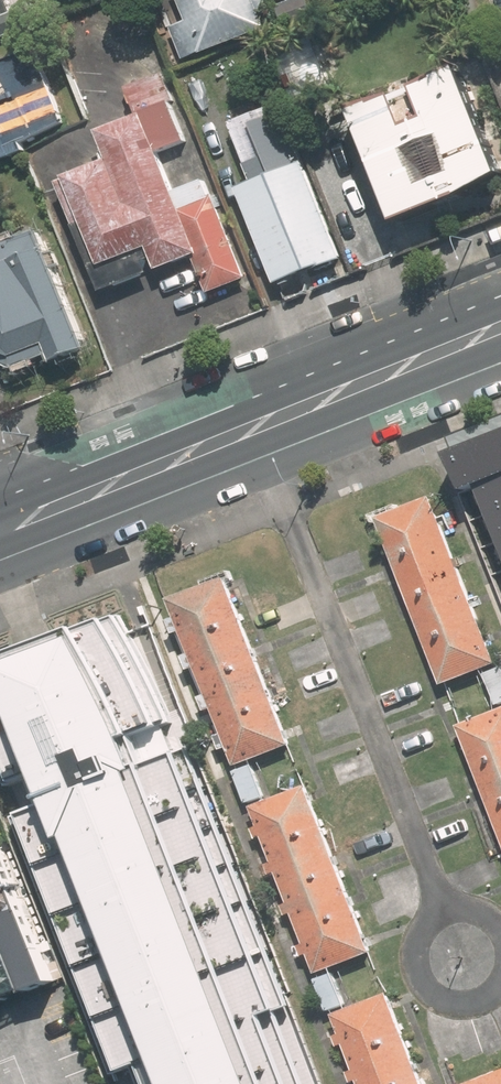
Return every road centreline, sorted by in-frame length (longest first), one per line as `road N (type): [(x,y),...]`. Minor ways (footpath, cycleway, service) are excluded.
road 1 (primary): [(0,528),(500,324)]

